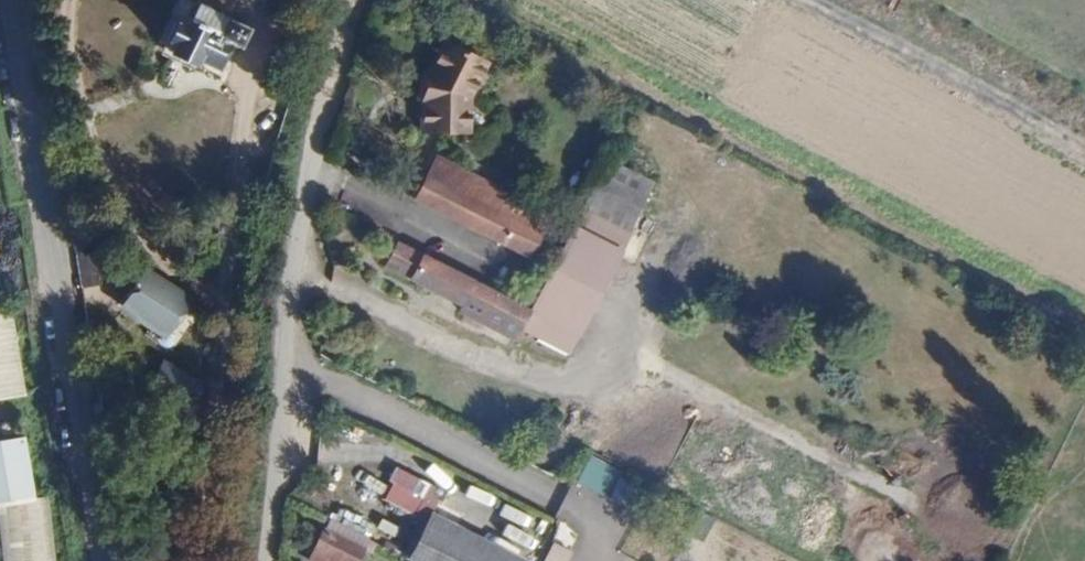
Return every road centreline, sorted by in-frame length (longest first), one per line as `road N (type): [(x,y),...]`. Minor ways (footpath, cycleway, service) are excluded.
road 1 (unclassified): [(261,560),(325,75),(354,0)]
road 2 (unclassified): [(94,560),(0,6)]

